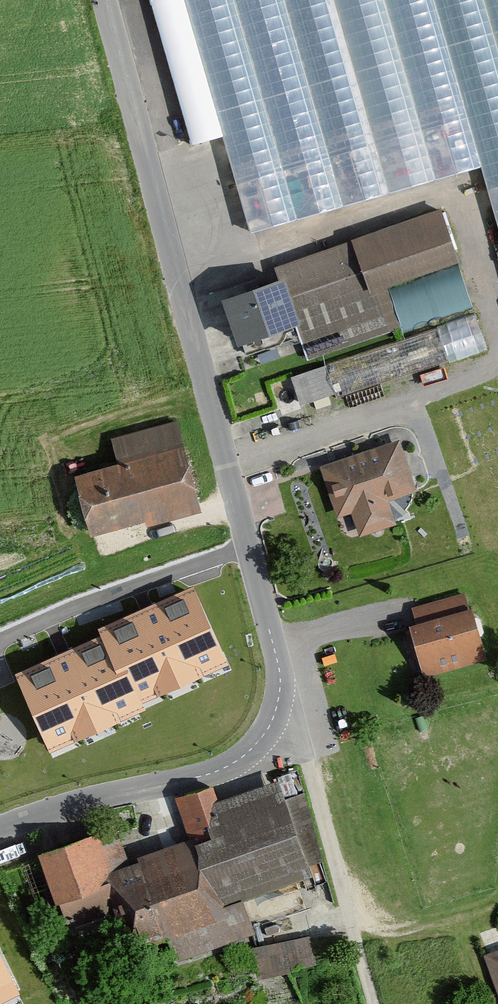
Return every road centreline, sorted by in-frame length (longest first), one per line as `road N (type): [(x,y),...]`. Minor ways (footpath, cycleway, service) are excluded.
road 1 (unclassified): [(100,0),(288,699)]
road 2 (residential): [(288,699),(234,764),(0,827)]

